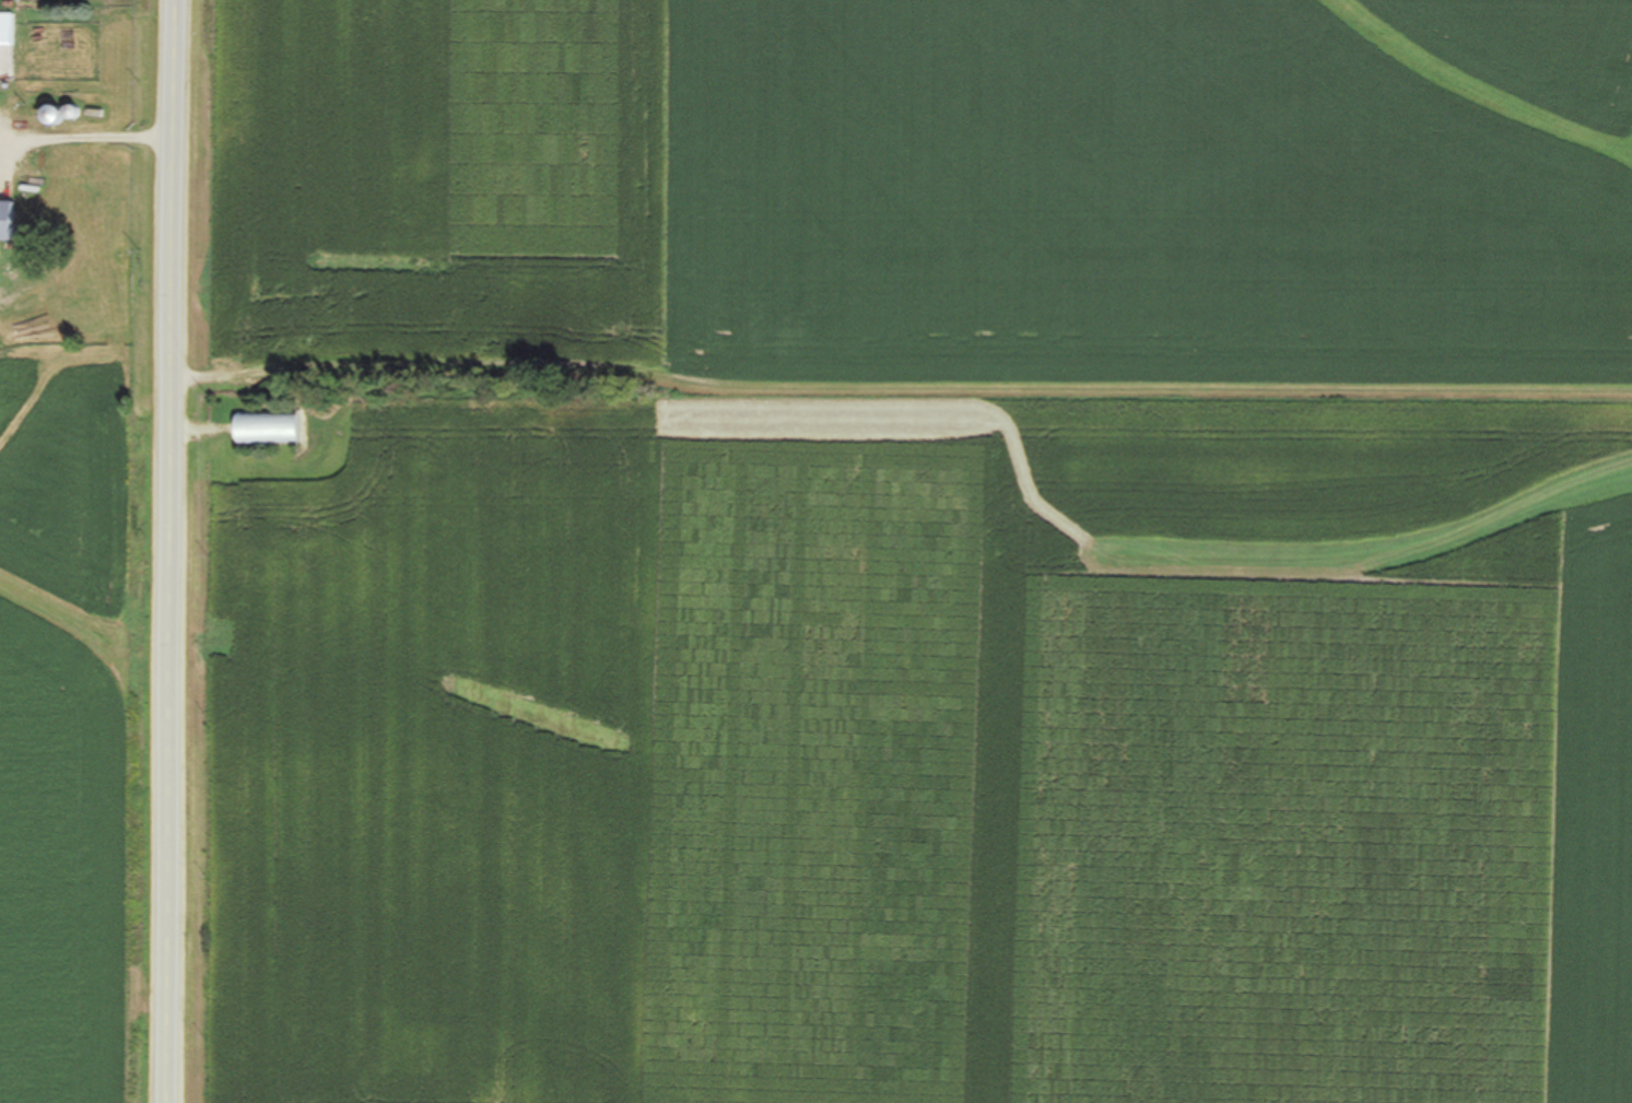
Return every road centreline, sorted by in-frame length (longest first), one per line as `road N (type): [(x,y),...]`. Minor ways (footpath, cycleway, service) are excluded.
road 1 (primary): [(171,1102),(177,0)]

